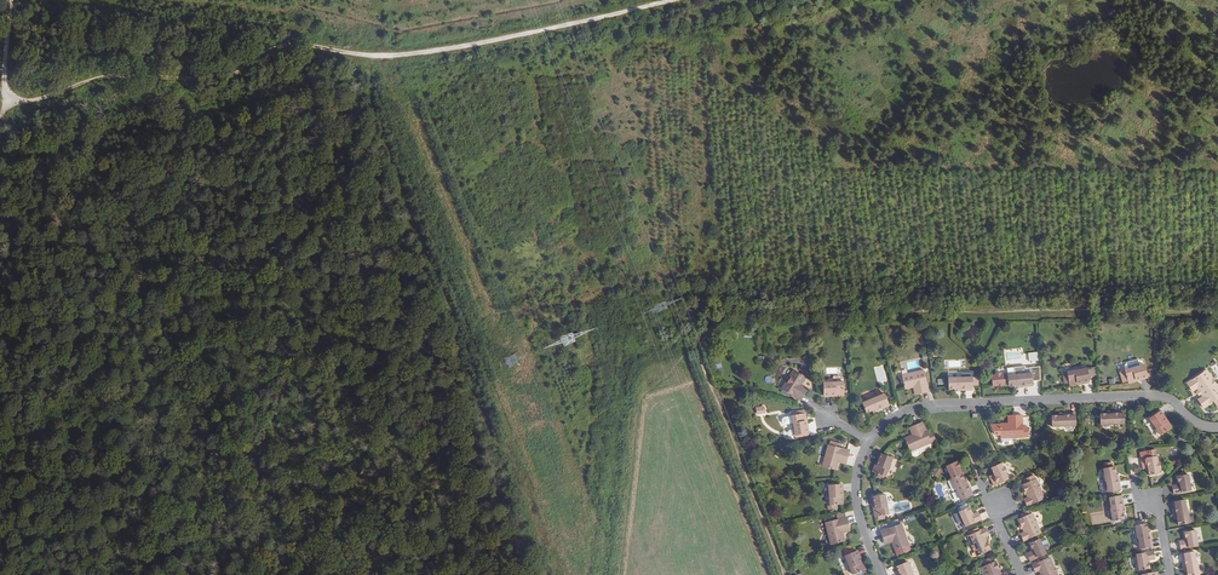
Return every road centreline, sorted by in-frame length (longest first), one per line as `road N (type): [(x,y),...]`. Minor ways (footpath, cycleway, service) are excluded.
road 1 (track): [(783,574),(696,349),(727,309),(1217,310)]
road 2 (track): [(1,116),(108,73),(219,77),(281,42),(380,57)]
road 3 (residential): [(870,440),(899,415),(928,406),(1149,396),(1217,427)]
road 4 (track): [(380,57),(673,0)]
road 5 (residential): [(881,574),(855,496),(870,440)]

